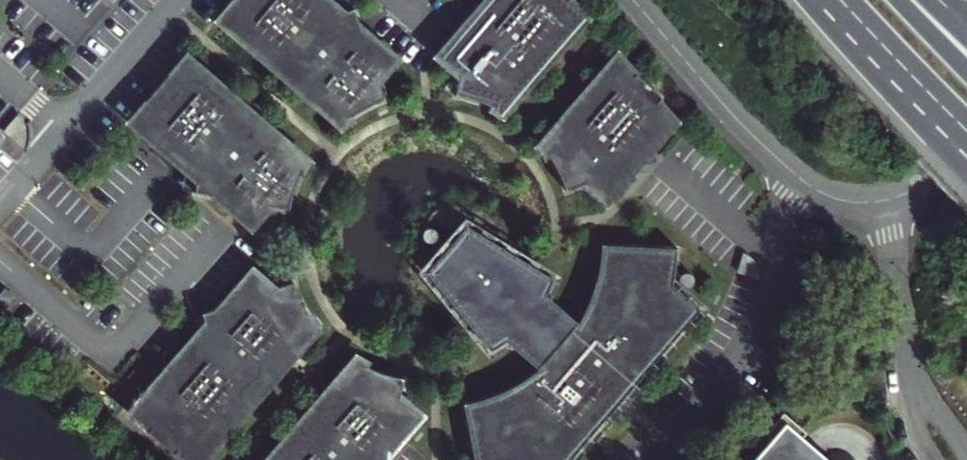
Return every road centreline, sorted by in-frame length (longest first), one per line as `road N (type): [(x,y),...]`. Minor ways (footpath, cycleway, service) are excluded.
road 1 (unclassified): [(884,201),(833,198),(791,175),(632,0)]
road 2 (trunk): [(815,0),(966,170)]
road 3 (trunk): [(843,0),(966,131)]
road 4 (unclassified): [(884,201),(906,341)]
road 5 (unclassified): [(966,451),(906,341)]
road 6 (unclassified): [(906,341),(911,403),(931,459)]

